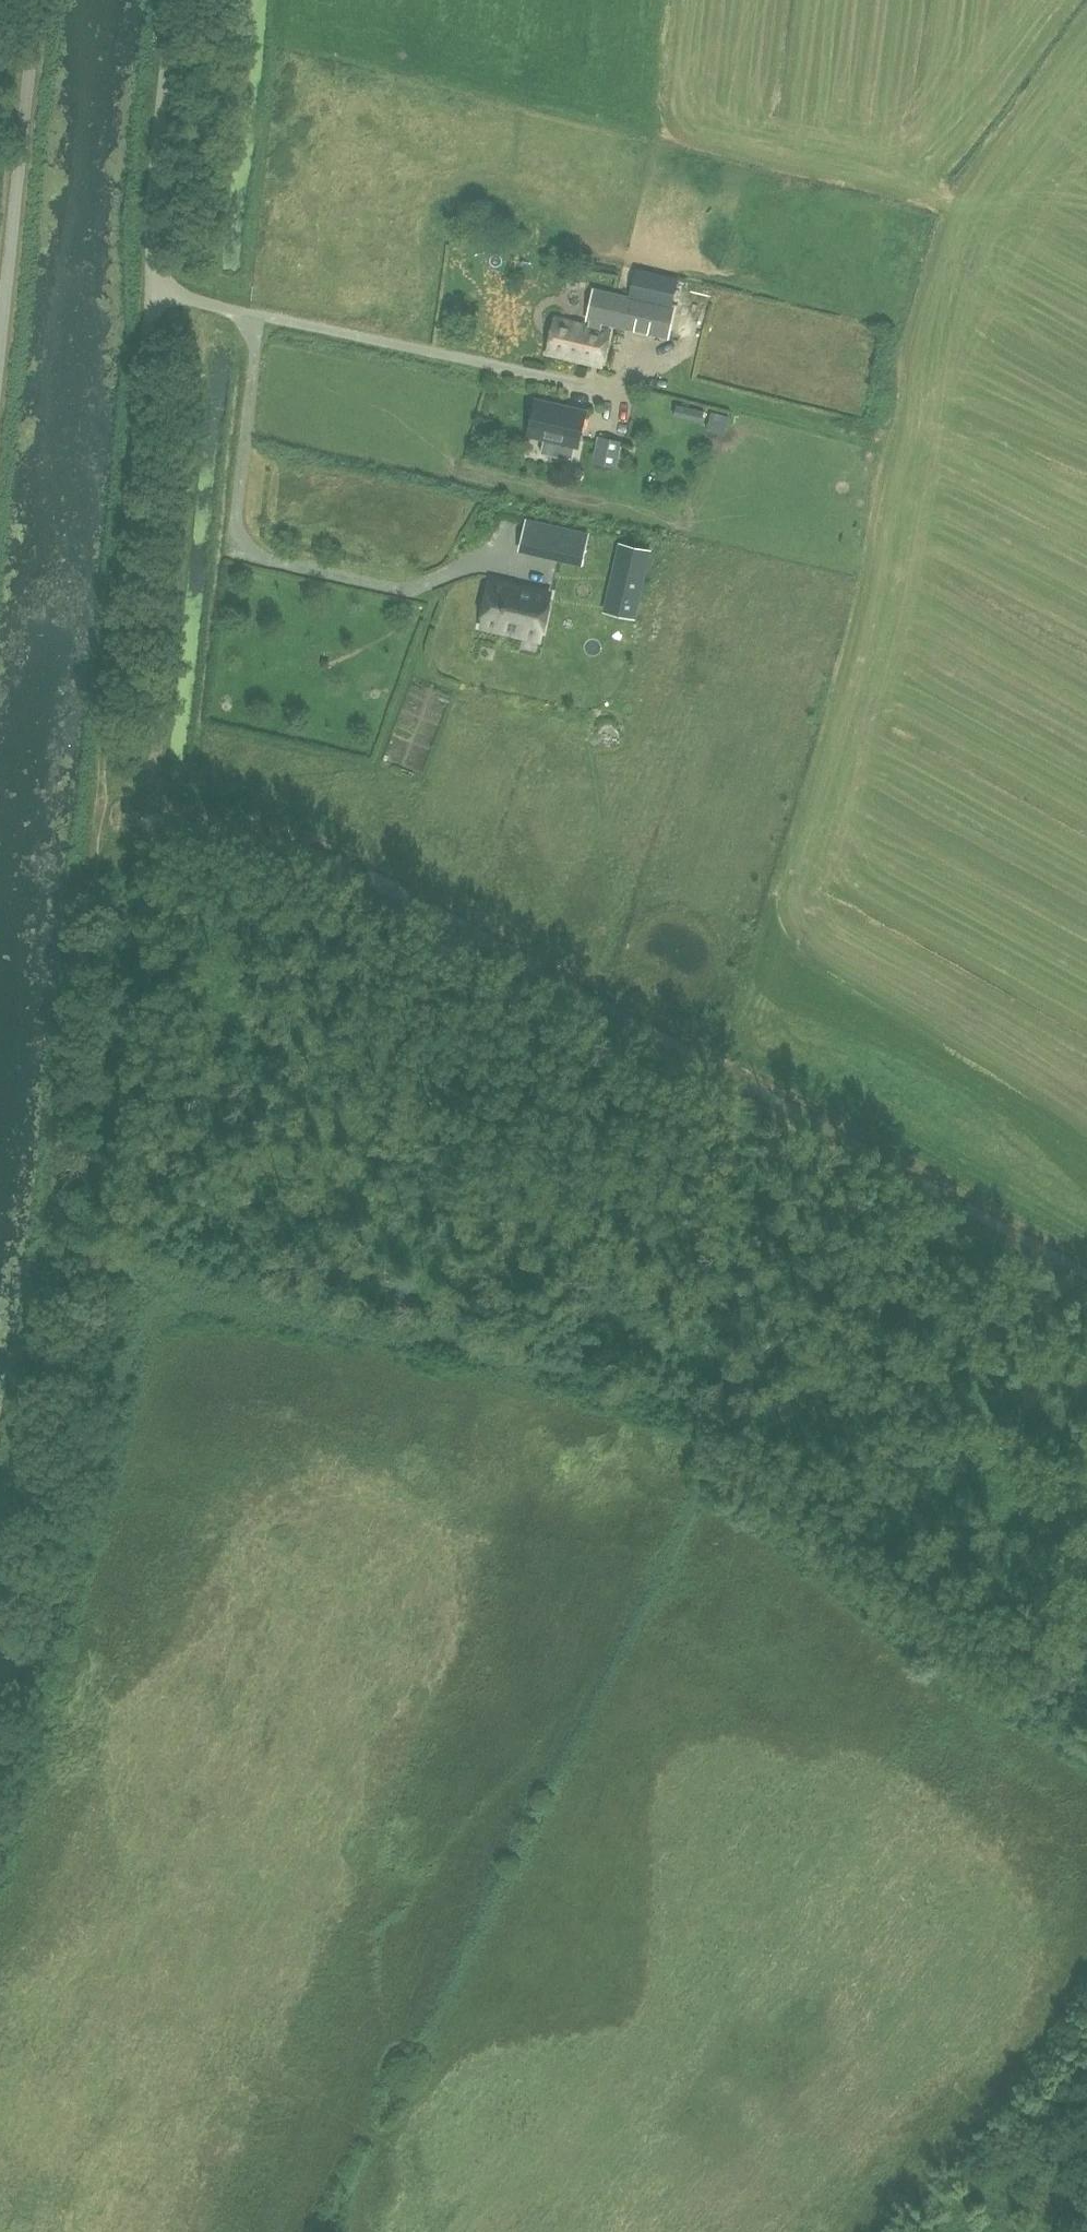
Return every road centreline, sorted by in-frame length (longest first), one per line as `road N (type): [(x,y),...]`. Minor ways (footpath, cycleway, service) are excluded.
road 1 (track): [(147,340),(101,735),(54,1295),(0,1642)]
road 2 (unclassified): [(173,0),(147,340)]

